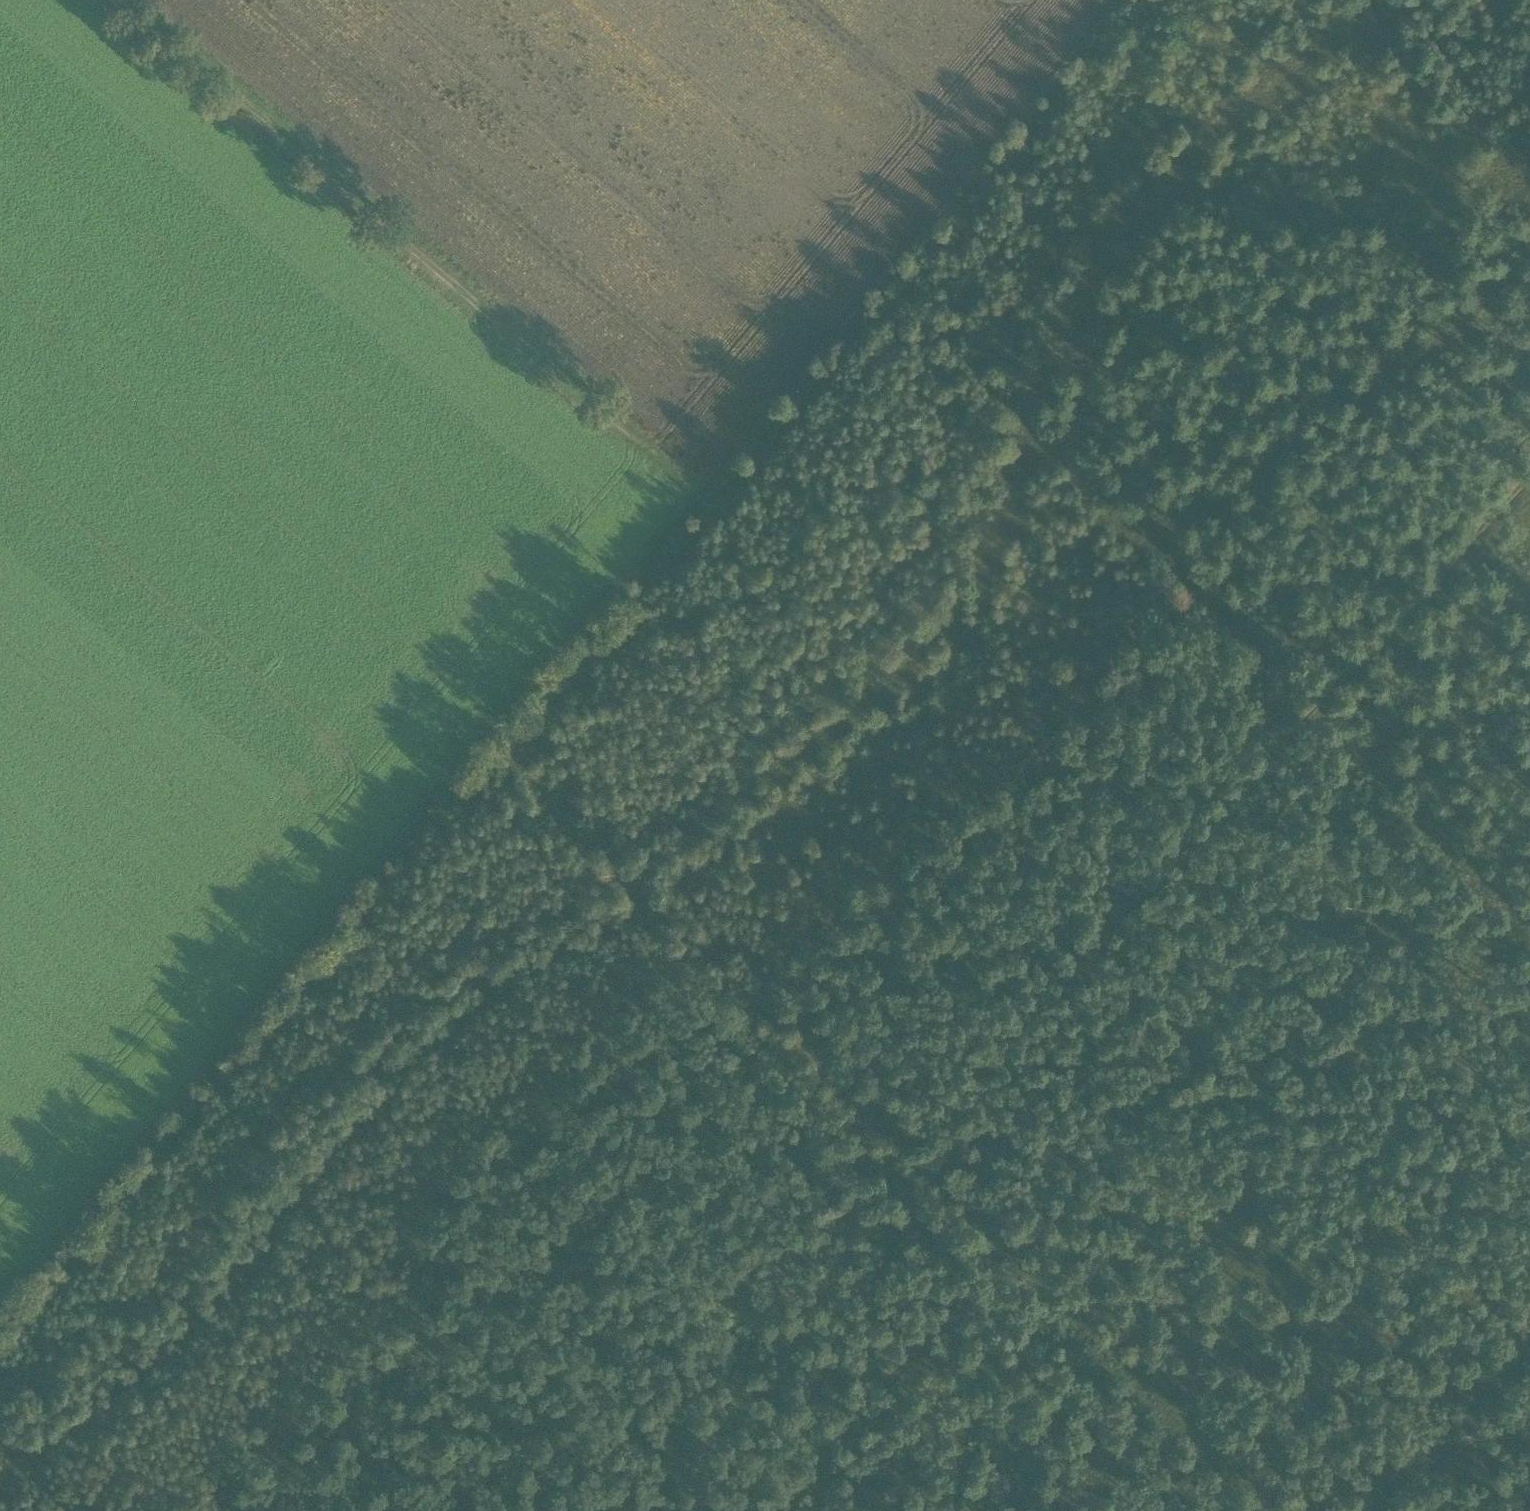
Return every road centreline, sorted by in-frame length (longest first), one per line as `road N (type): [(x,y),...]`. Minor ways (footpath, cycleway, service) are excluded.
road 1 (track): [(1362,1510),(1529,1335)]

